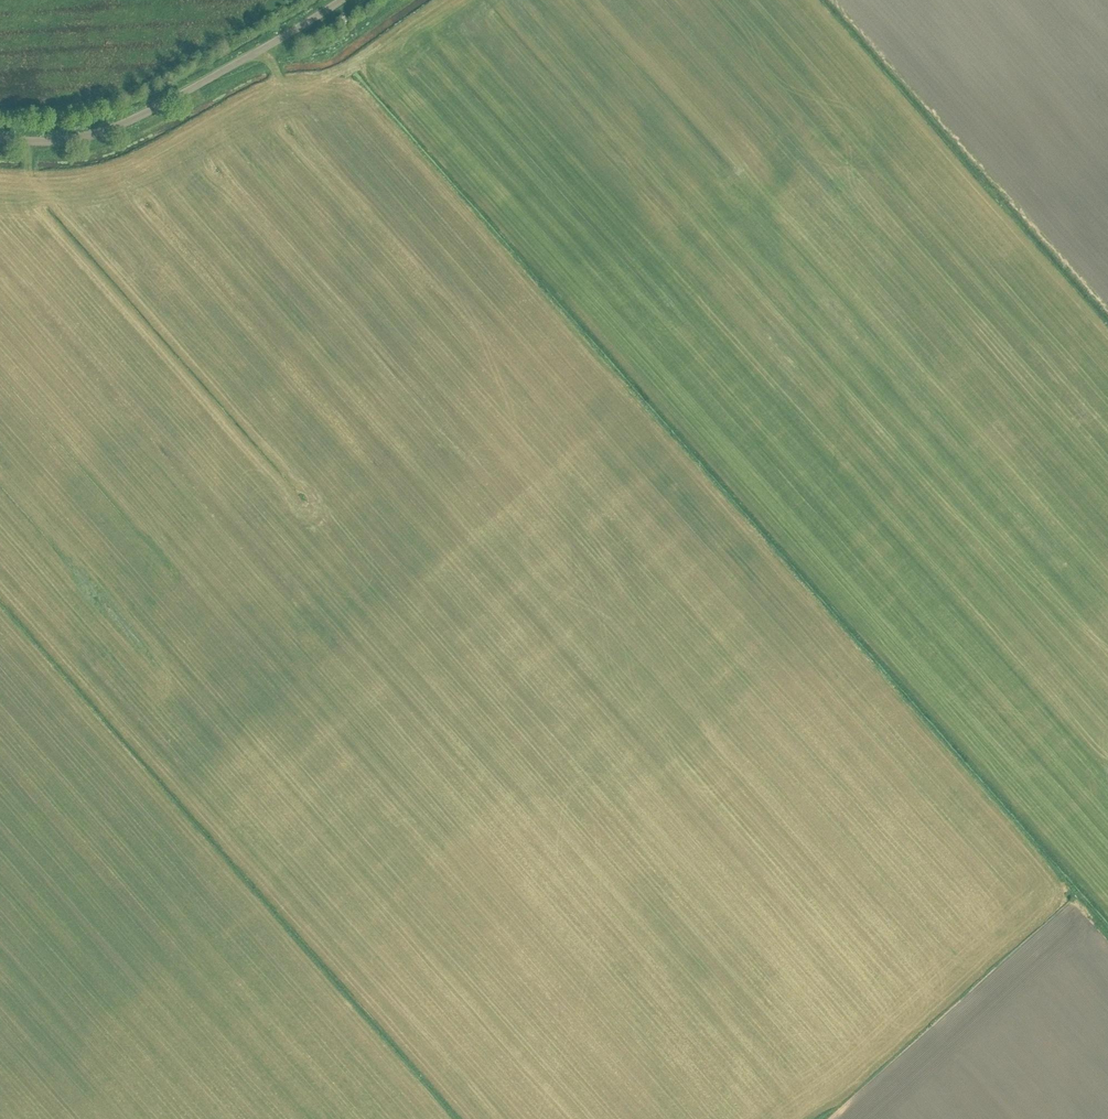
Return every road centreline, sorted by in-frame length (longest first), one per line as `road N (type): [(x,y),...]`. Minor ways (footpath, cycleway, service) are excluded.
road 1 (unclassified): [(0,139),(59,141),(142,115),(339,0)]

